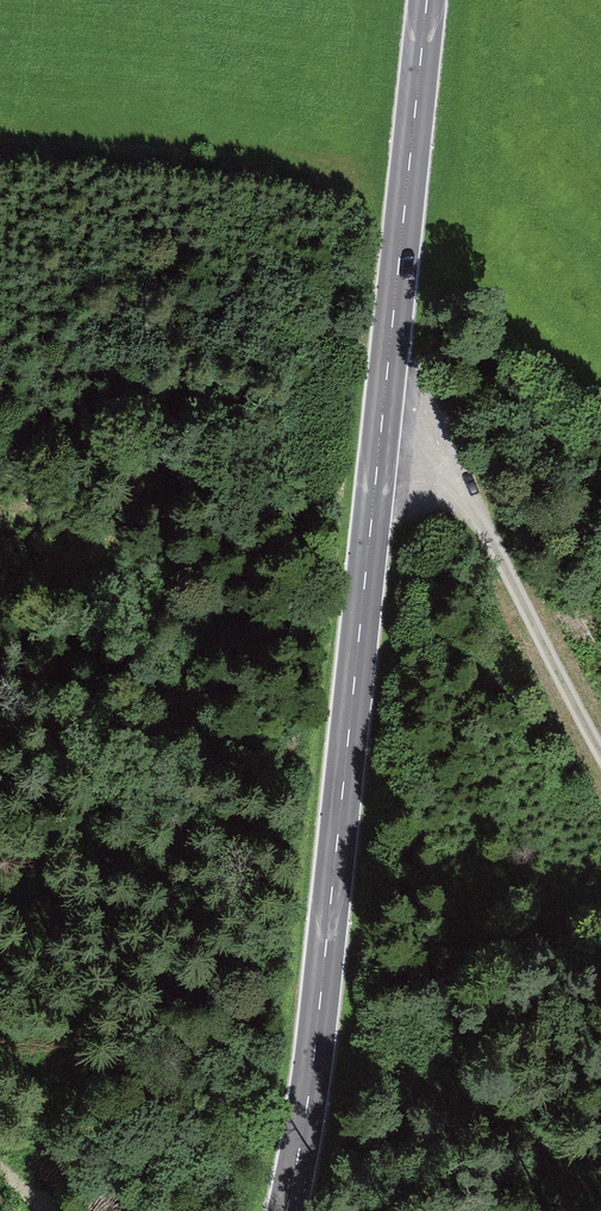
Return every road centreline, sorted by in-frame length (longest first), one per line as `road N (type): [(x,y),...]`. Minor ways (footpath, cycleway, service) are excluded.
road 1 (secondary): [(429,0),(312,1106),(291,1210)]
road 2 (track): [(600,742),(471,513),(383,446)]

